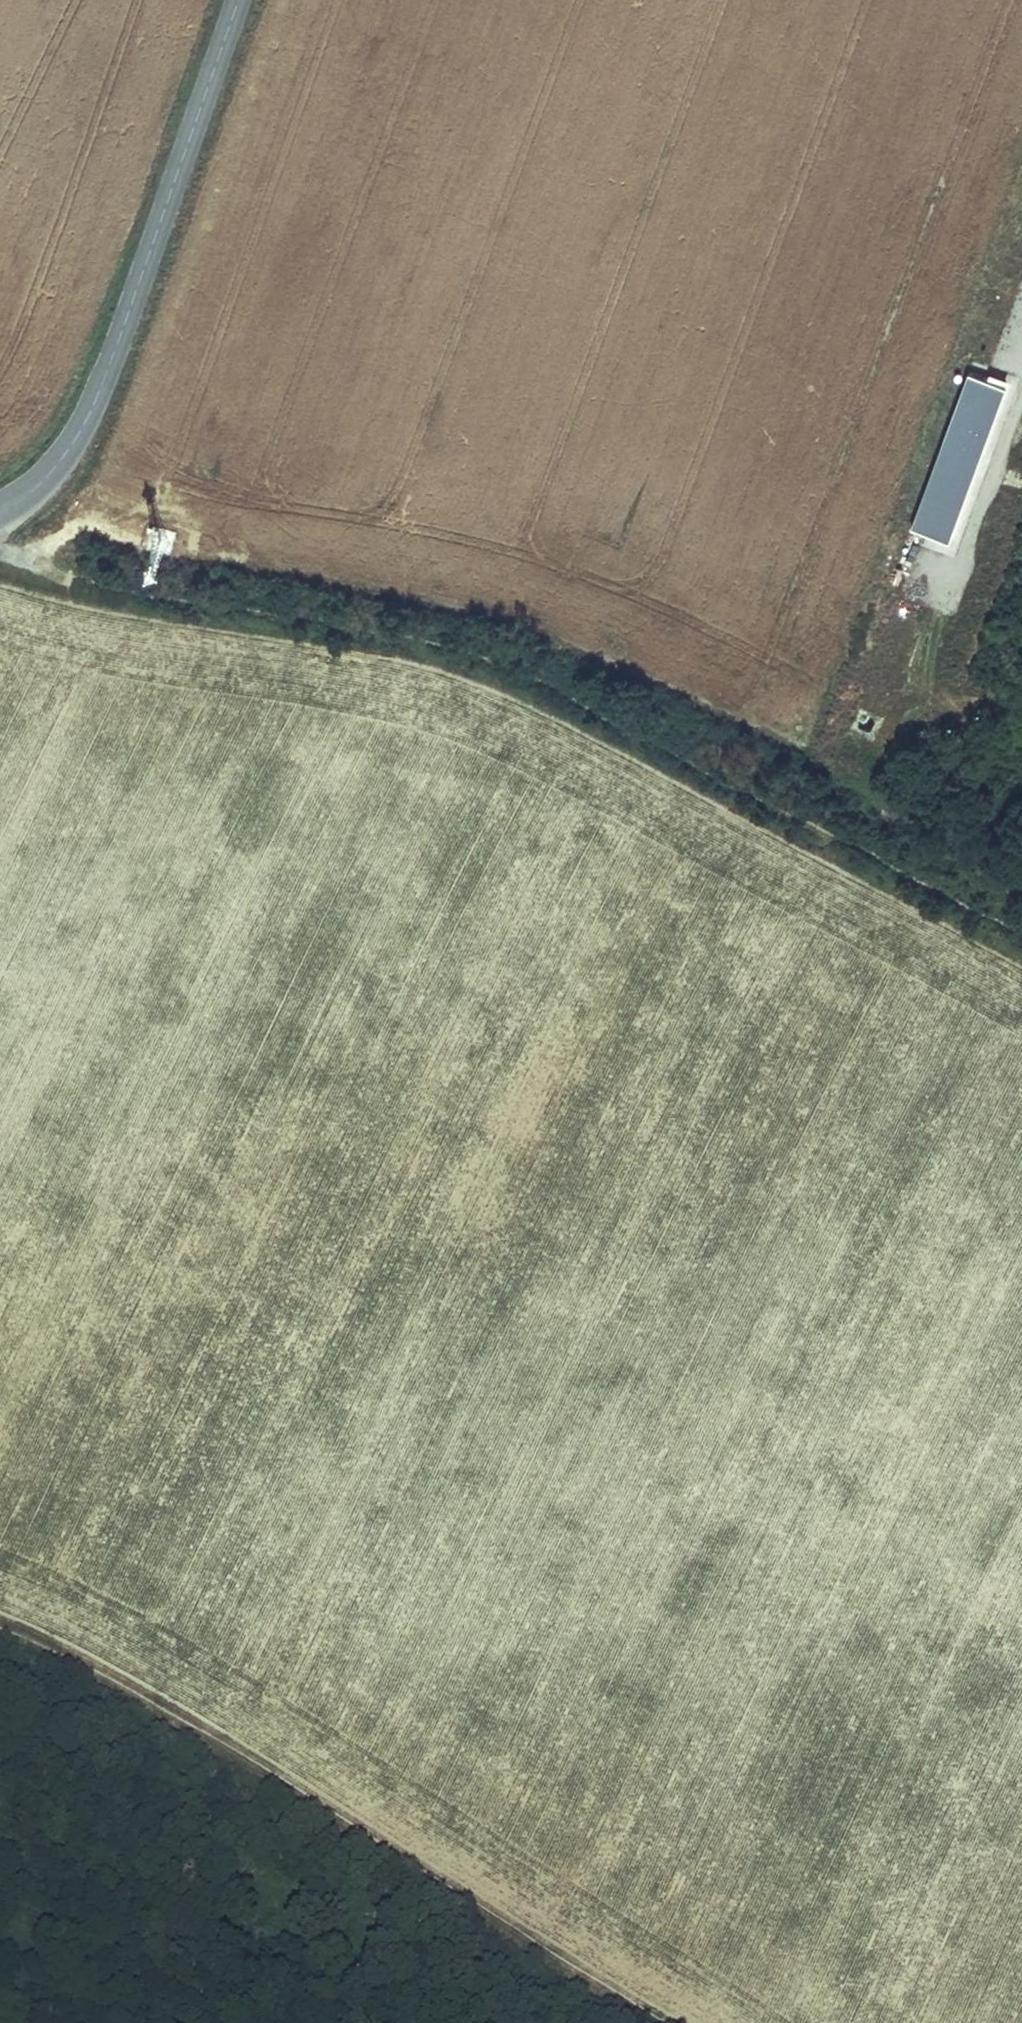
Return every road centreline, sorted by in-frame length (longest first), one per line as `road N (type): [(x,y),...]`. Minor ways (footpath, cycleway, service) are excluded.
road 1 (track): [(0,1628),(90,1675),(644,2022)]
road 2 (secondary): [(235,0),(87,418),(32,490),(0,508)]

